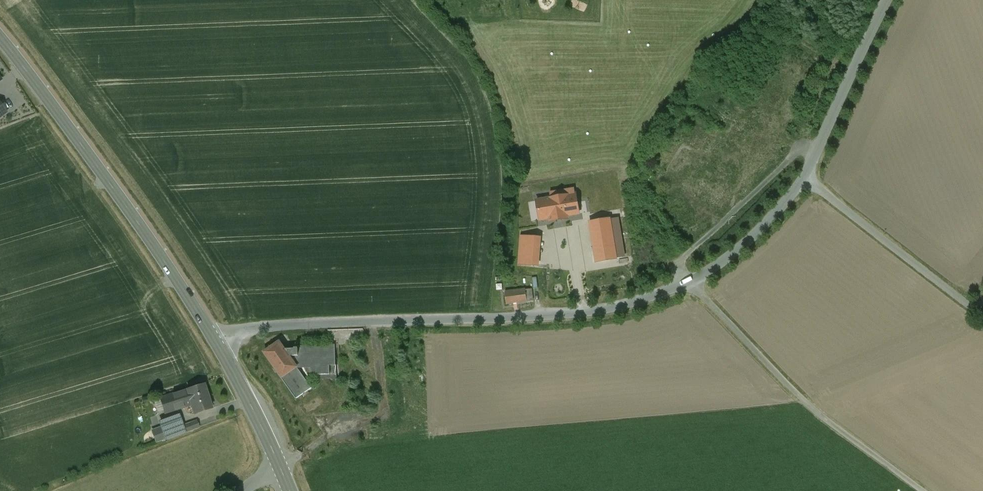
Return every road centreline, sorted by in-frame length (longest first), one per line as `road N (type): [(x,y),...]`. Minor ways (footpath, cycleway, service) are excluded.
road 1 (residential): [(216,344),(252,329),(571,314),(636,302),(720,263),(804,178)]
road 2 (secondary): [(0,39),(148,237),(216,344)]
road 3 (unclassified): [(804,178),(982,314)]
road 4 (residential): [(804,178),(888,0)]
road 5 (secondary): [(216,344),(281,469)]

